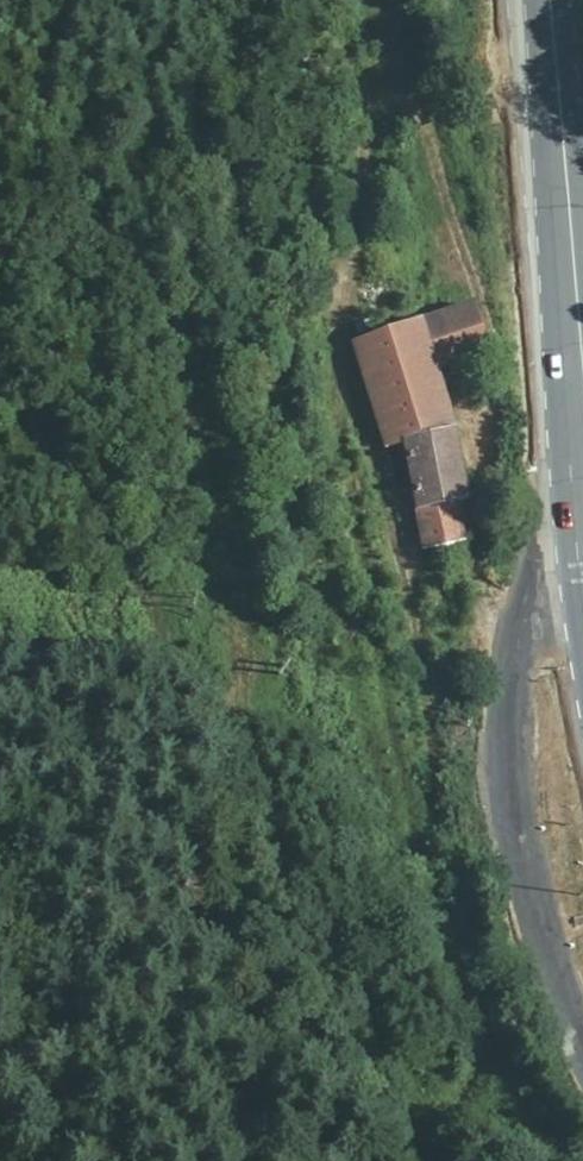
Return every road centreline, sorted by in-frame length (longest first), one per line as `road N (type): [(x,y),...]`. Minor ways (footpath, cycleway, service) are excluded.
road 1 (primary): [(582,335),(554,0)]

